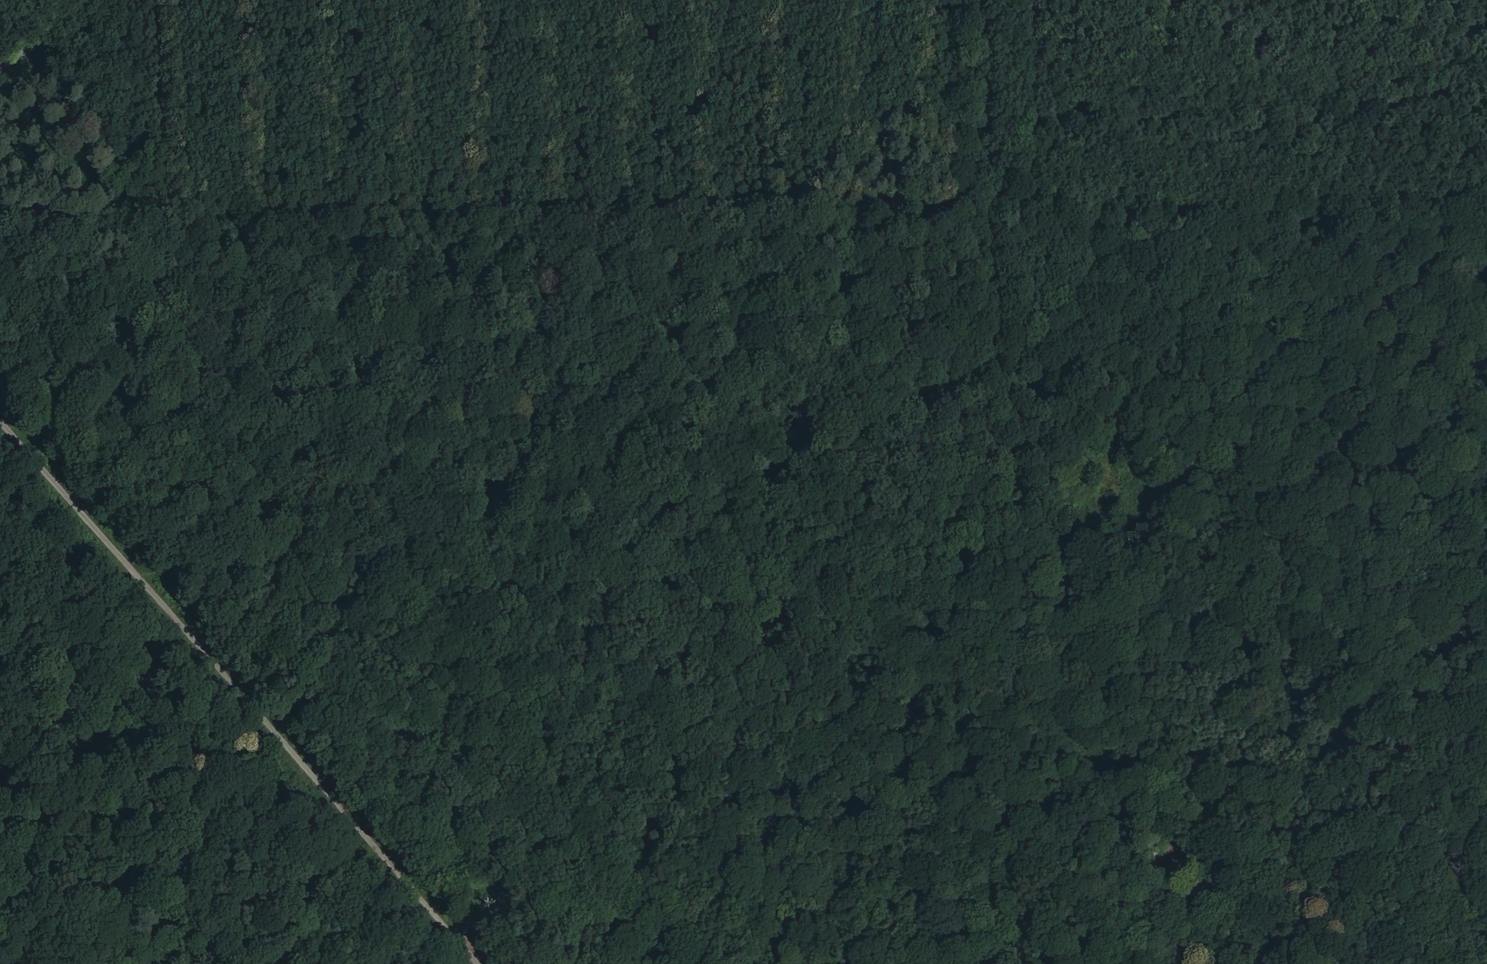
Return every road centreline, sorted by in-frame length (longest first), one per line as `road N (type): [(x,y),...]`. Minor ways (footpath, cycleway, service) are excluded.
road 1 (track): [(445,933),(490,905),(941,922),(1144,906)]
road 2 (track): [(1018,0),(1018,100),(1034,229)]

